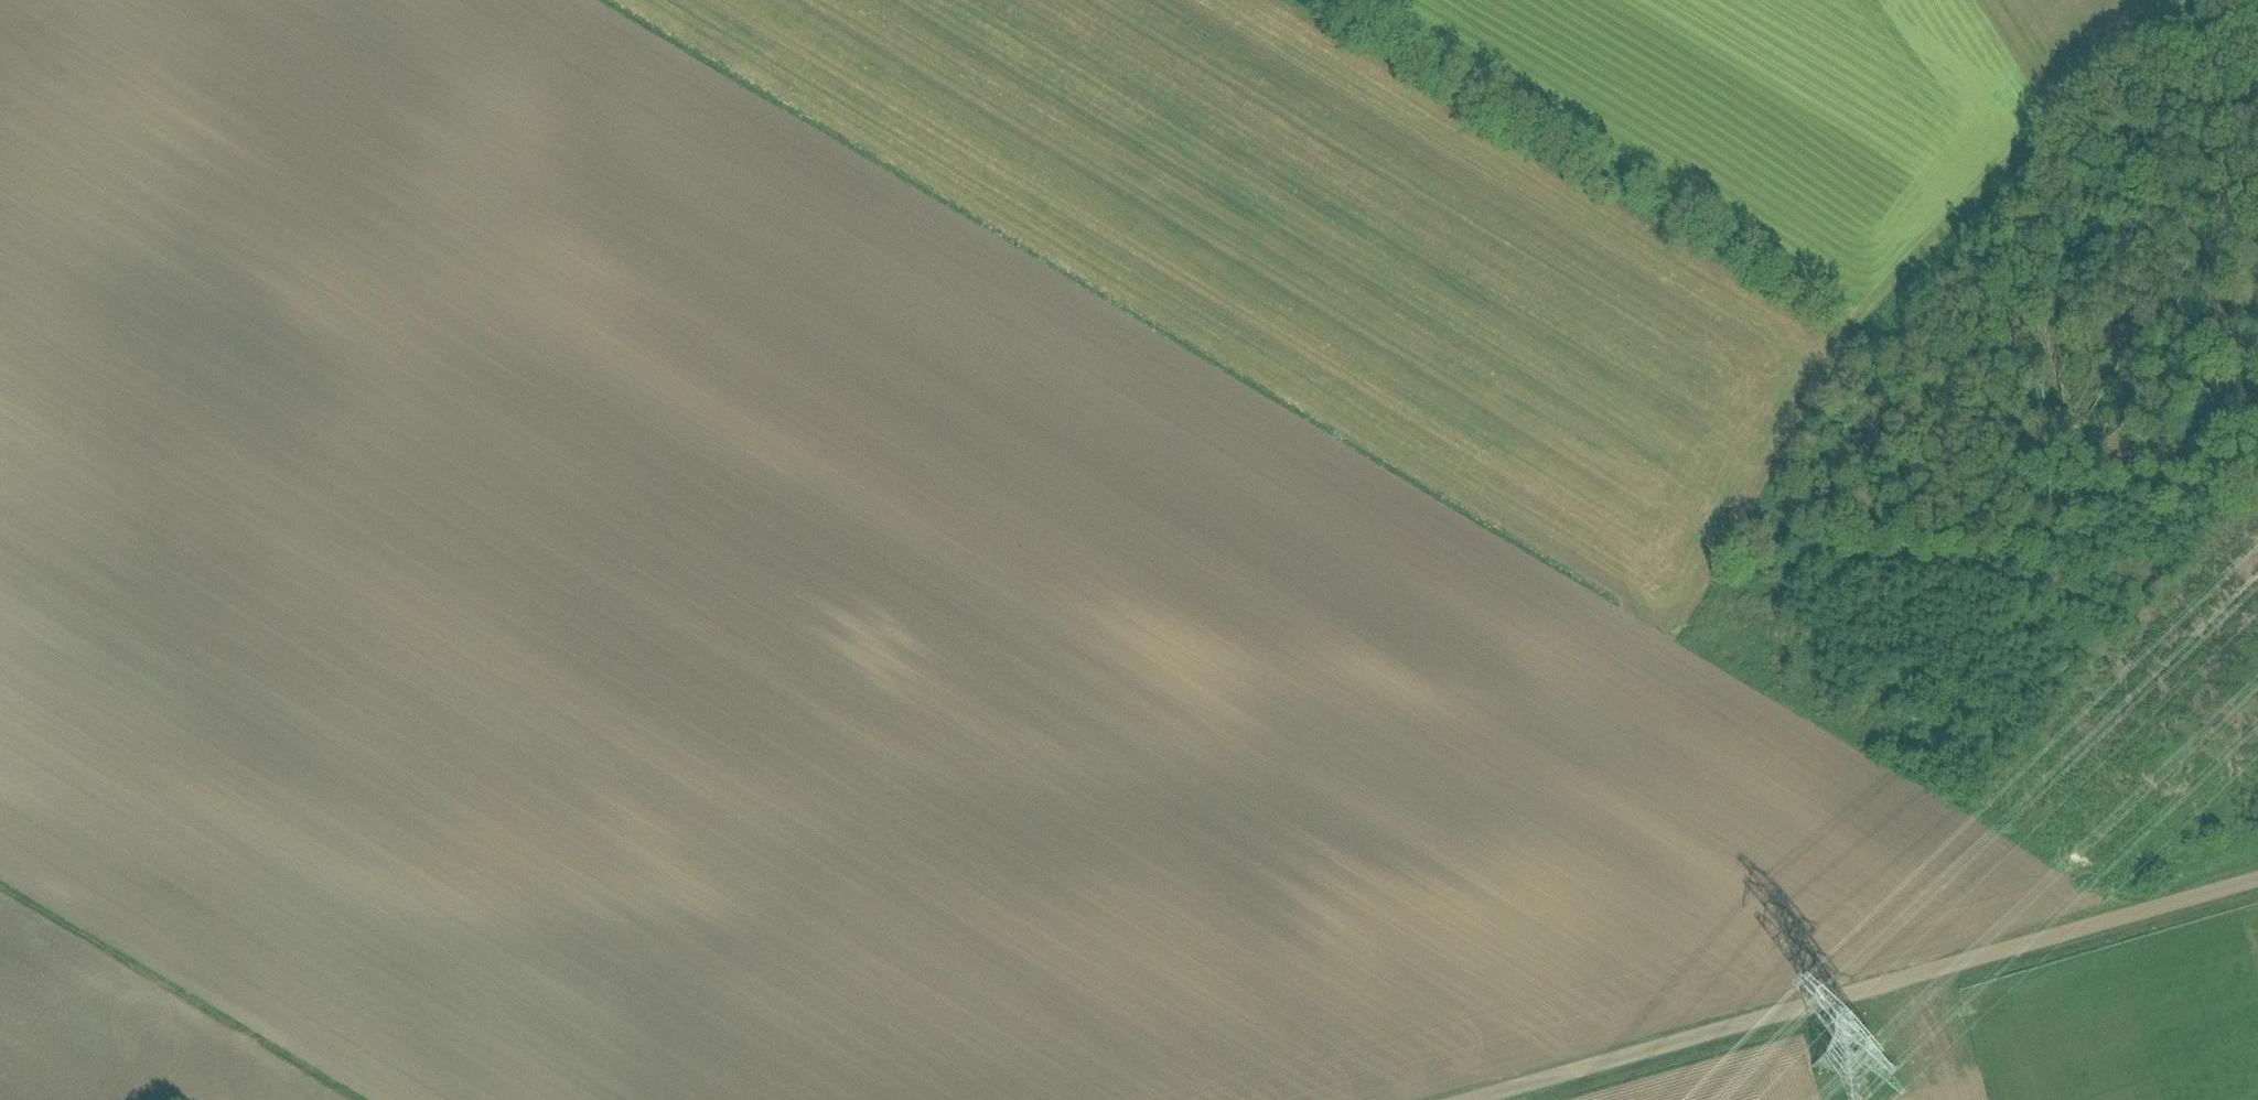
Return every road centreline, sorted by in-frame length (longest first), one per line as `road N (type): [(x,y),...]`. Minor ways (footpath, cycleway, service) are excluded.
road 1 (unclassified): [(1480,1099),(2257,880)]

